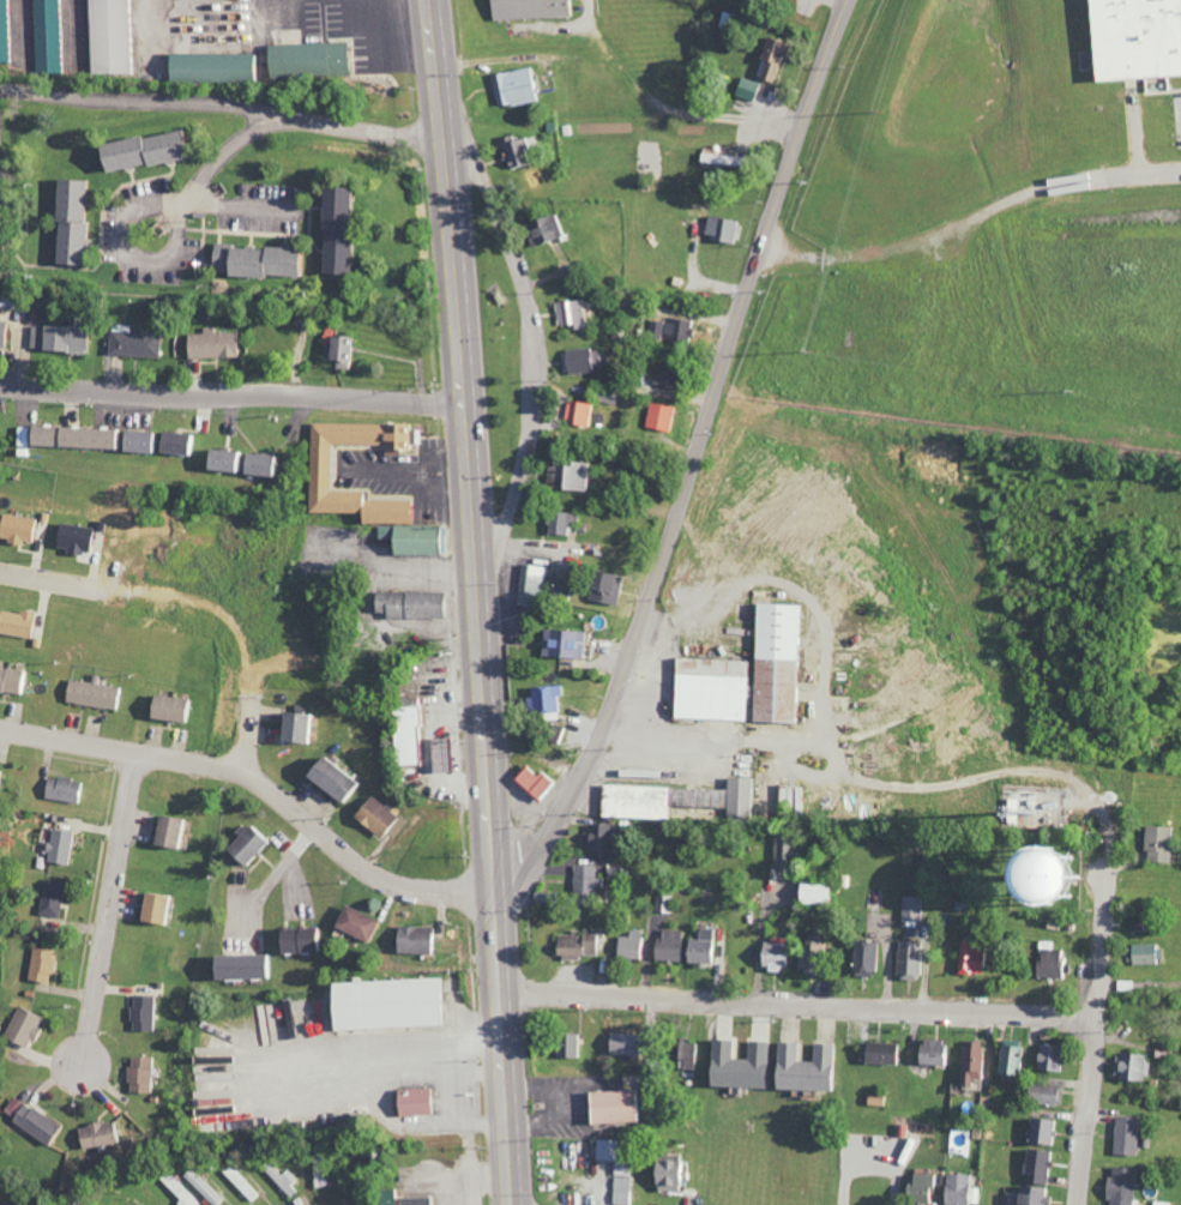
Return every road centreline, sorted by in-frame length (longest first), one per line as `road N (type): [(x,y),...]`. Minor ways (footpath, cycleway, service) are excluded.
road 1 (tertiary): [(499,896),(562,813),(620,692),(850,0)]
road 2 (primary): [(499,896),(434,0)]
road 3 (residential): [(1097,1019),(504,992)]
road 4 (residential): [(499,896),(399,884),(234,770),(0,727)]
road 5 (residential): [(447,139),(478,165),(524,283),(536,348),(529,440),(482,620)]
road 6 (residential): [(469,403),(0,383)]
road 7 (residential): [(447,139),(312,123),(228,102),(102,101),(0,89)]
road 8 (residential): [(140,752),(83,1083)]
road 9 (primary): [(517,1204),(499,896)]
road 10 (residential): [(1079,1204),(1102,951)]

